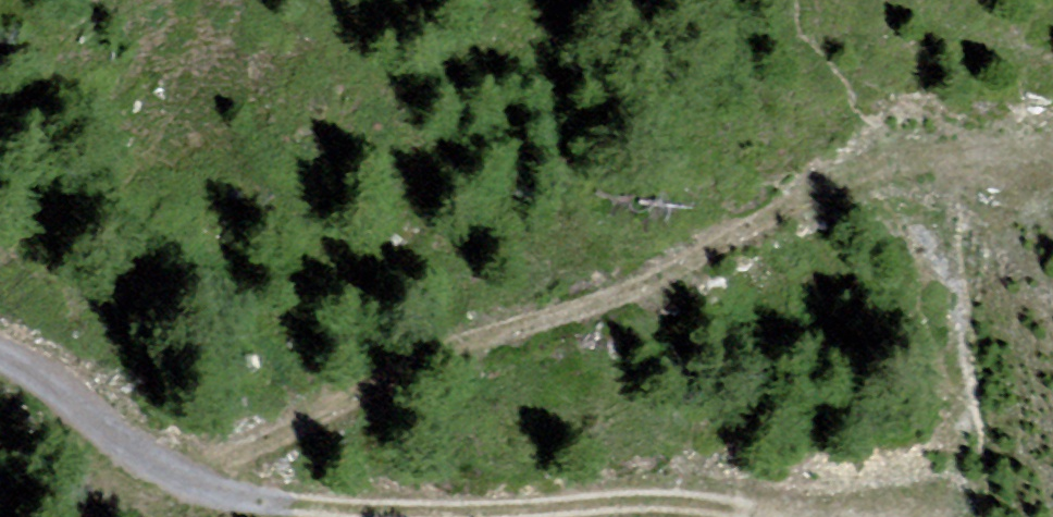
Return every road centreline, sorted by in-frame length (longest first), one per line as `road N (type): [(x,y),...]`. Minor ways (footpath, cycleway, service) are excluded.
road 1 (track): [(216,490),(371,391),(552,314),(754,244),(868,165)]
road 2 (track): [(419,516),(668,496),(782,516)]
road 3 (track): [(0,355),(216,490)]
road 4 (track): [(216,490),(418,516)]

